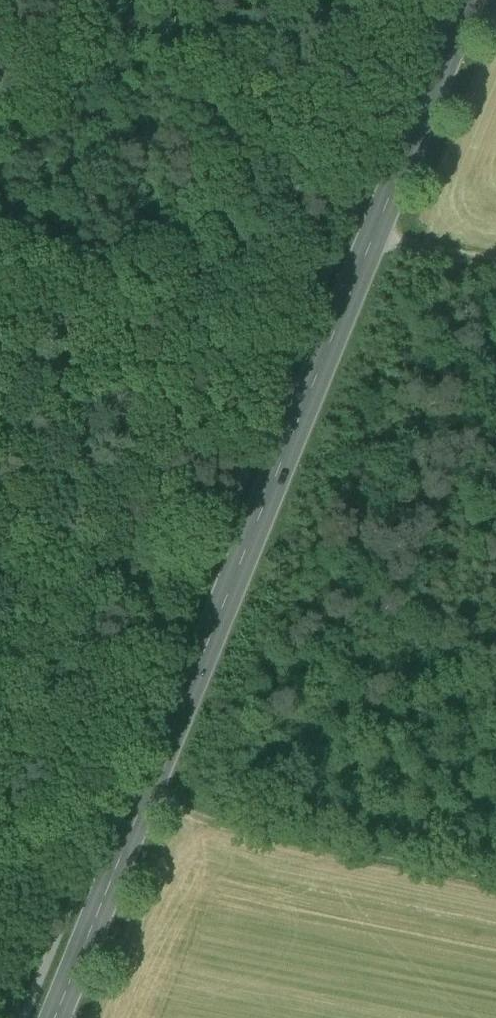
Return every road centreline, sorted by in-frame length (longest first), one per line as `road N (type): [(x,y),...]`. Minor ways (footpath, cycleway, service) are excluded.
road 1 (primary): [(54,1017),(469,0)]
road 2 (track): [(141,804),(495,882)]
road 3 (track): [(373,235),(495,264)]

